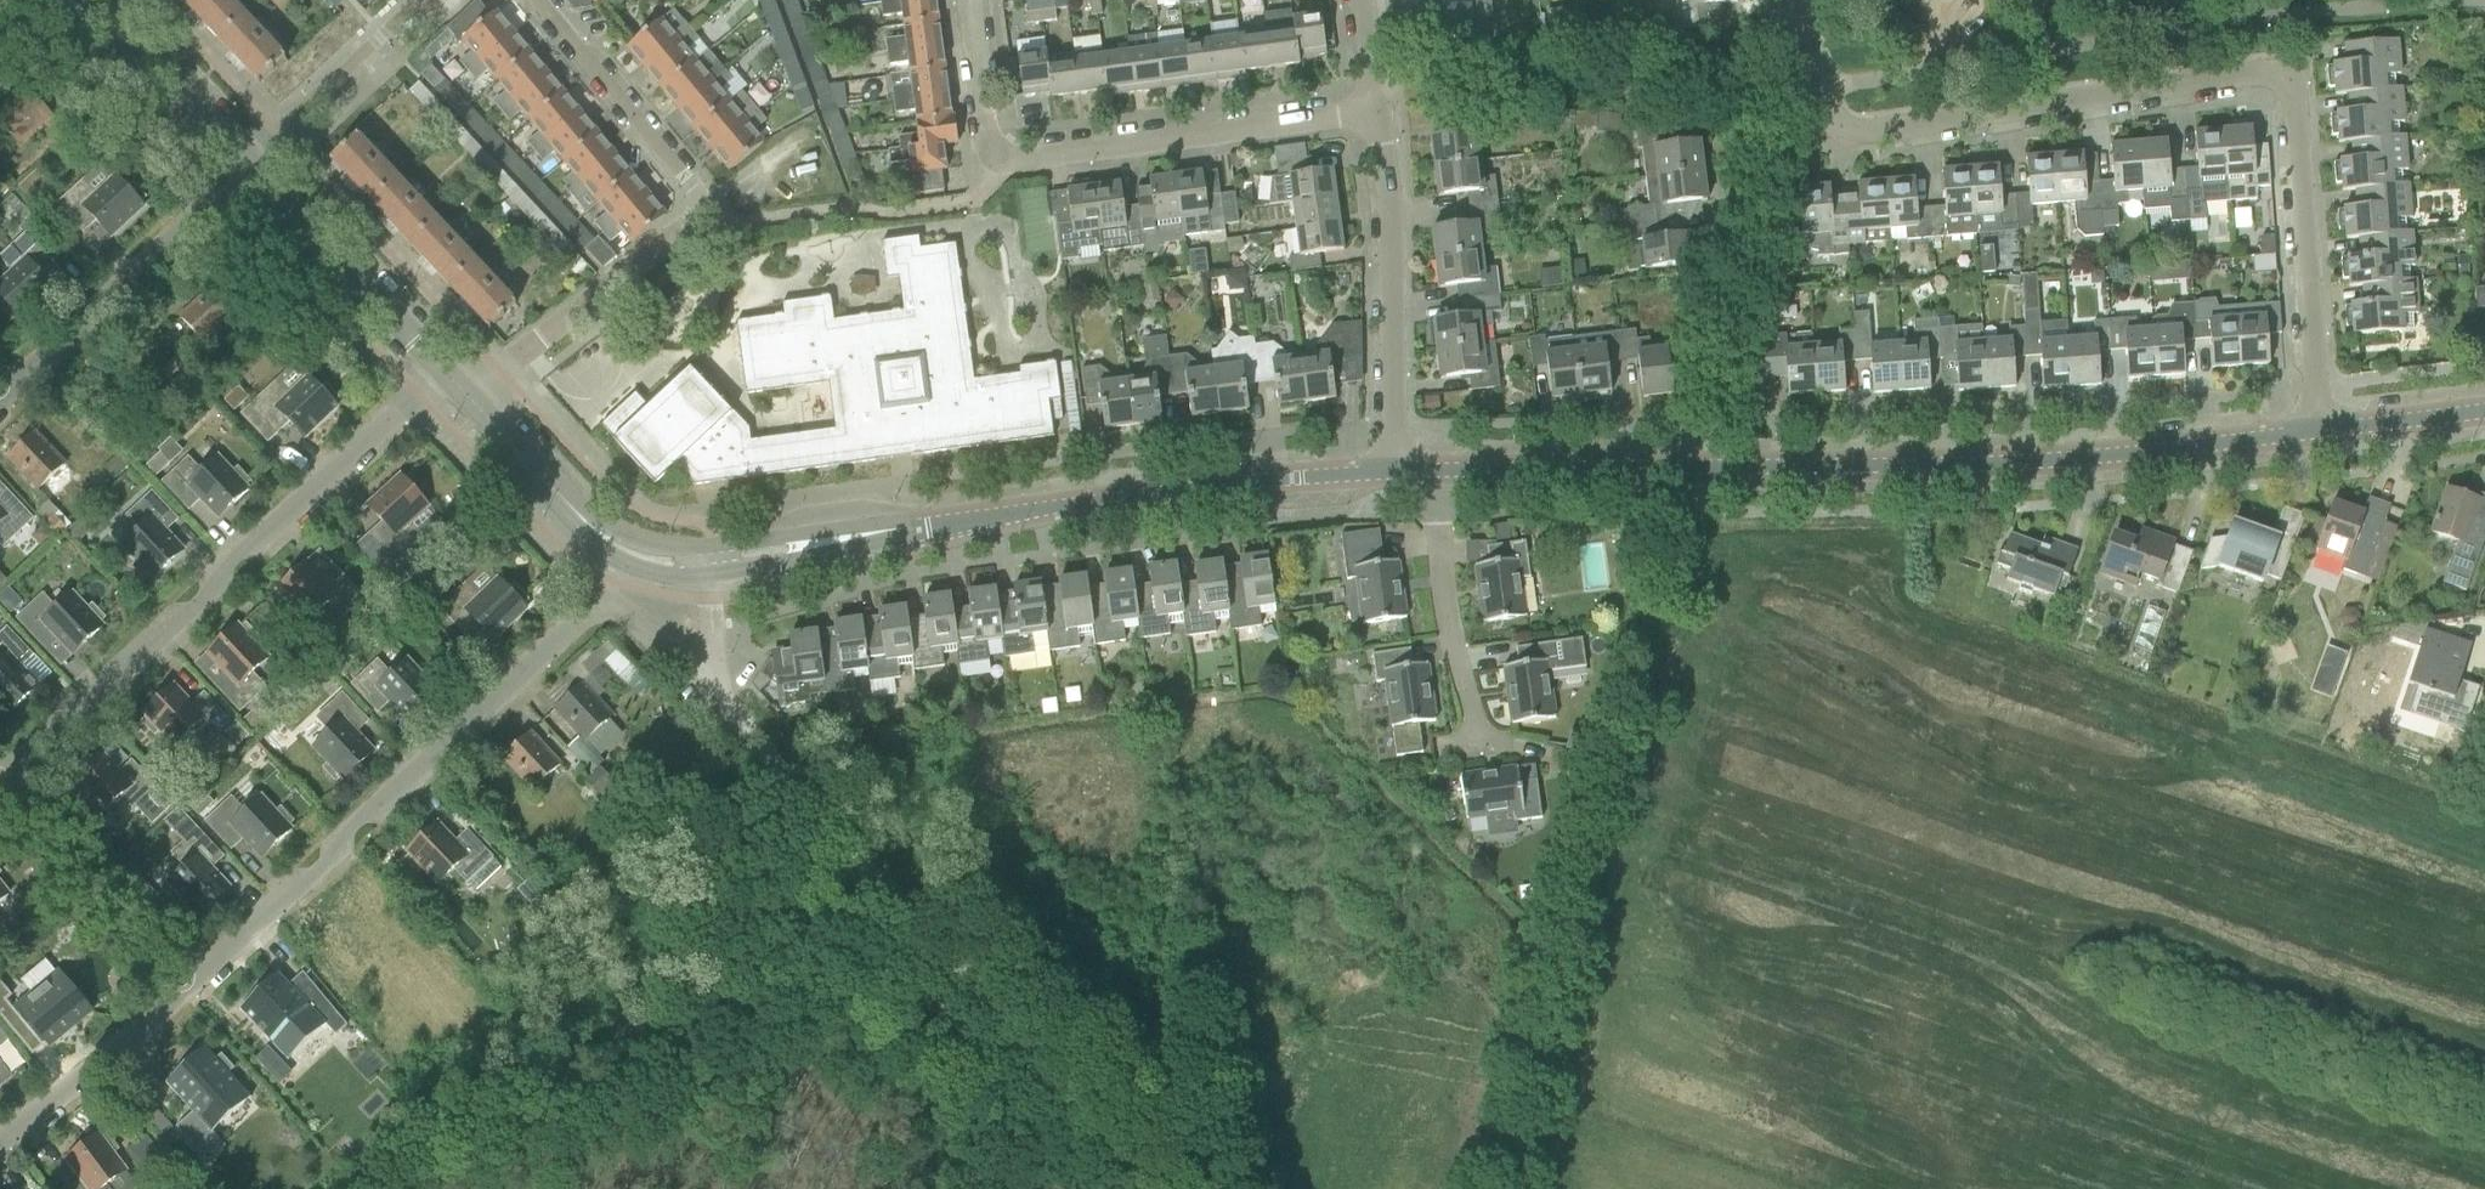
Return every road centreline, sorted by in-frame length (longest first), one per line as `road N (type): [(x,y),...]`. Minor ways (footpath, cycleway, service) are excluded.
road 1 (tertiary): [(1438,470),(2067,457),(2320,430)]
road 2 (residential): [(2320,430),(2297,108),(2285,84),(2260,74),(1863,134),(1837,124),(1821,89)]
road 3 (unclassified): [(1177,1188),(777,761),(729,694),(717,654)]
road 4 (residential): [(182,987),(579,617),(604,610),(668,654),(717,654)]
road 5 (residential): [(0,780),(444,375)]
road 6 (residential): [(533,0),(687,181),(697,214),(471,404)]
road 7 (tertiary): [(929,528),(1199,486),(1393,471)]
road 8 (residential): [(999,158),(1377,112)]
road 9 (residential): [(1393,471),(1389,197),(1377,112)]
road 10 (residential): [(2,395),(251,164)]
road 11 (tertiary): [(444,375),(251,164)]
road 12 (residential): [(1481,744),(1450,618),(1438,470)]
road 13 (residential): [(182,987),(0,787)]
road 14 (residential): [(0,1145),(182,987)]
road 15 (residential): [(251,164),(422,0)]
road 16 (tertiary): [(251,164),(97,0)]
road 17 (tertiary): [(711,576),(929,528)]
road 18 (tertiary): [(929,528),(875,526),(713,545)]
road 19 (tertiary): [(2320,430),(2484,410)]
road 20 (tertiary): [(574,511),(599,548),(620,562),(662,575),(711,576)]
road 21 (residential): [(999,158),(985,125),(969,0)]
road 22 (tertiary): [(574,511),(471,404)]
road 23 (tertiary): [(713,545),(661,546),(574,511)]
road 24 (residential): [(1821,89),(1941,70)]

